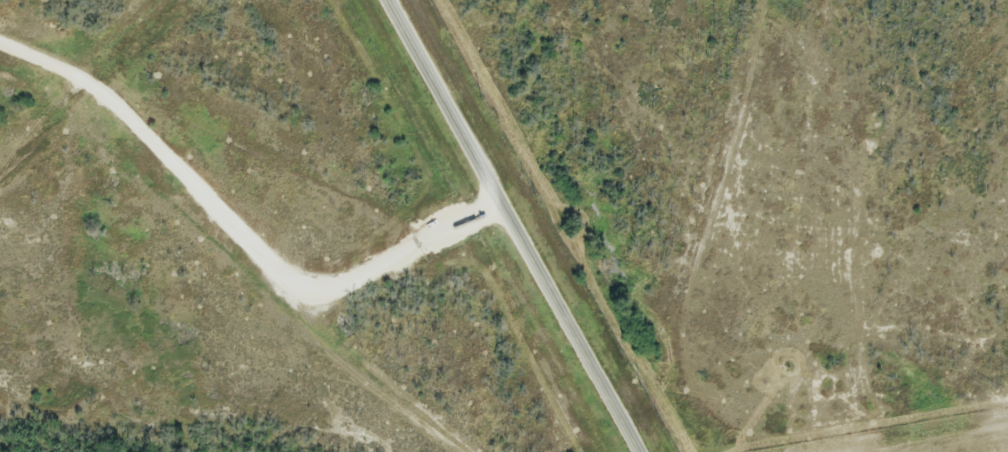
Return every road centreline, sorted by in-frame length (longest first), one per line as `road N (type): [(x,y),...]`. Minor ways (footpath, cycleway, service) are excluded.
road 1 (residential): [(499,201),(438,248),(302,298),(100,91),(0,47)]
road 2 (tertiary): [(387,0),(639,451)]

